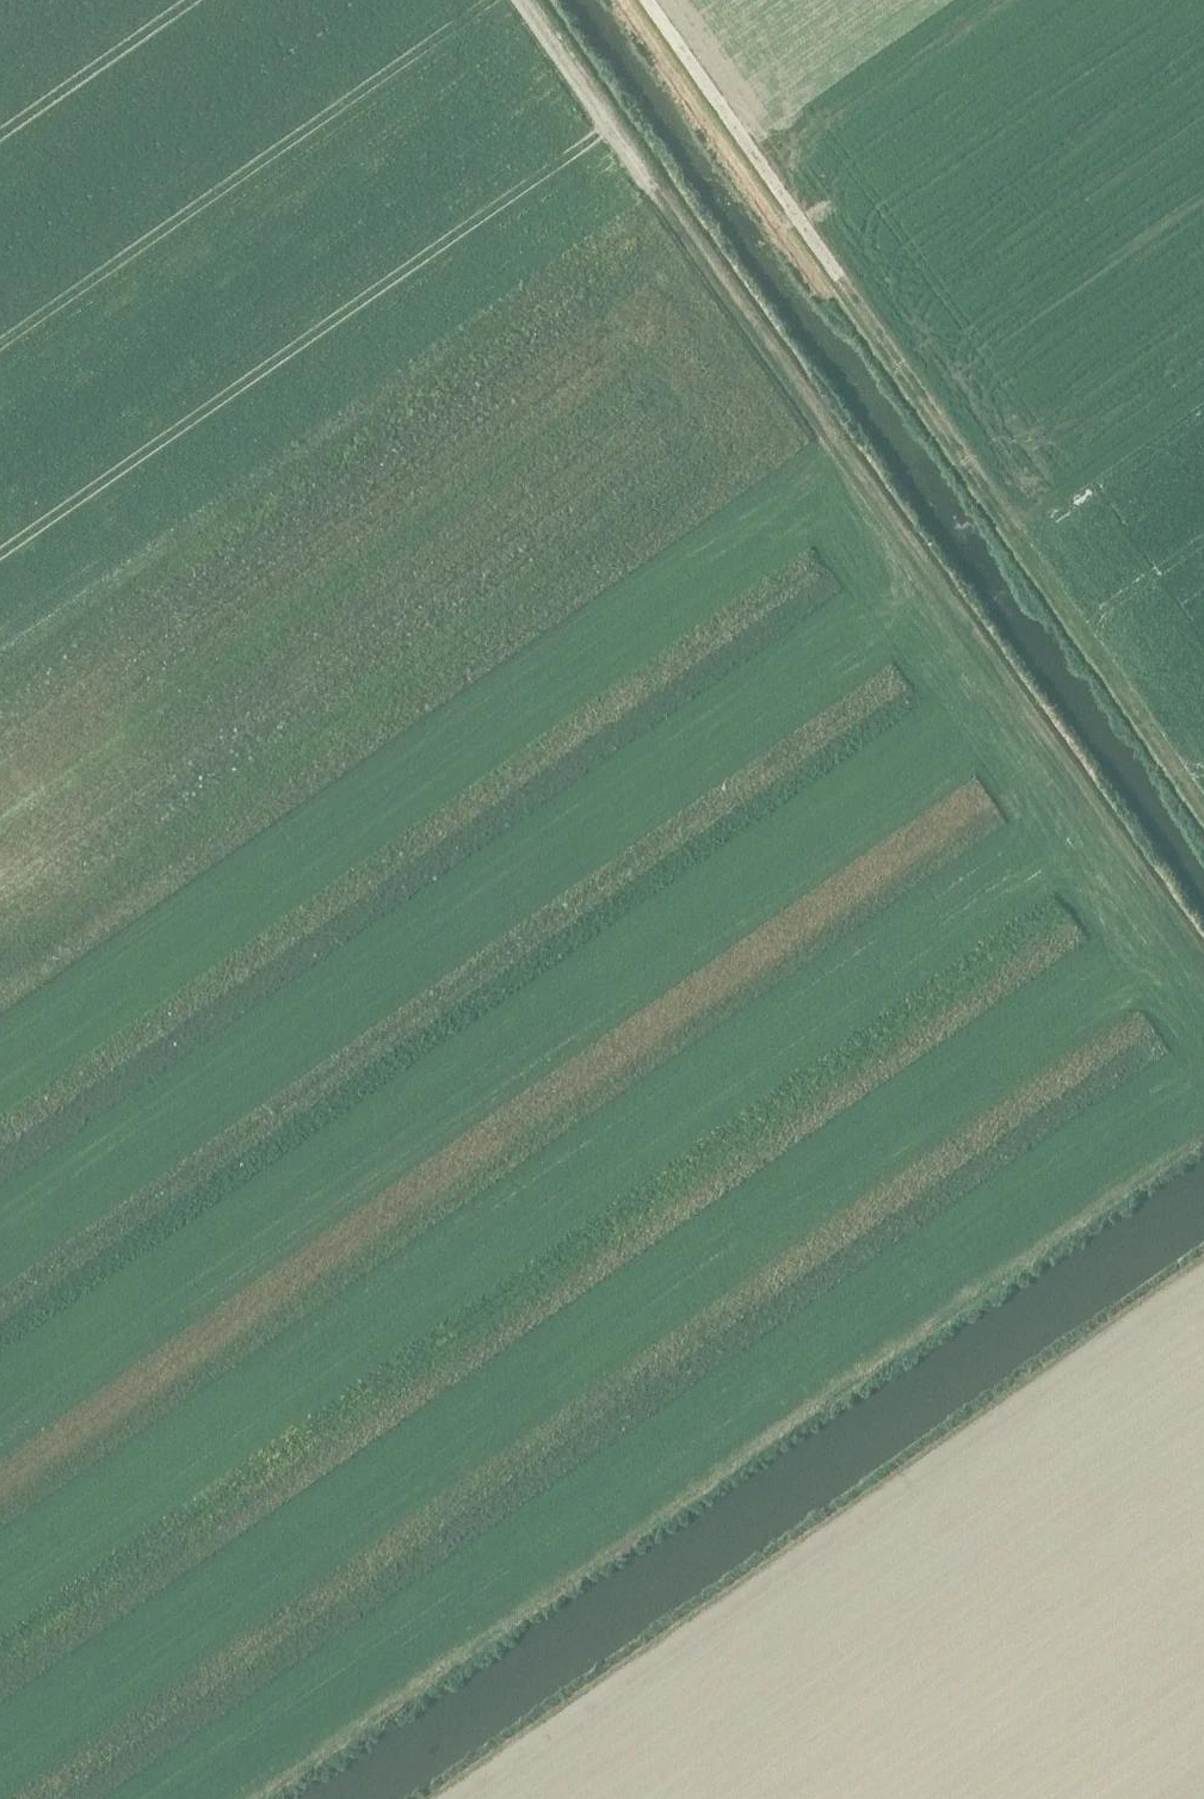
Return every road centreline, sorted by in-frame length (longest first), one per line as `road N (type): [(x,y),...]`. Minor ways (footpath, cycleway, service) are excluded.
road 1 (track): [(837,272),(649,0)]

